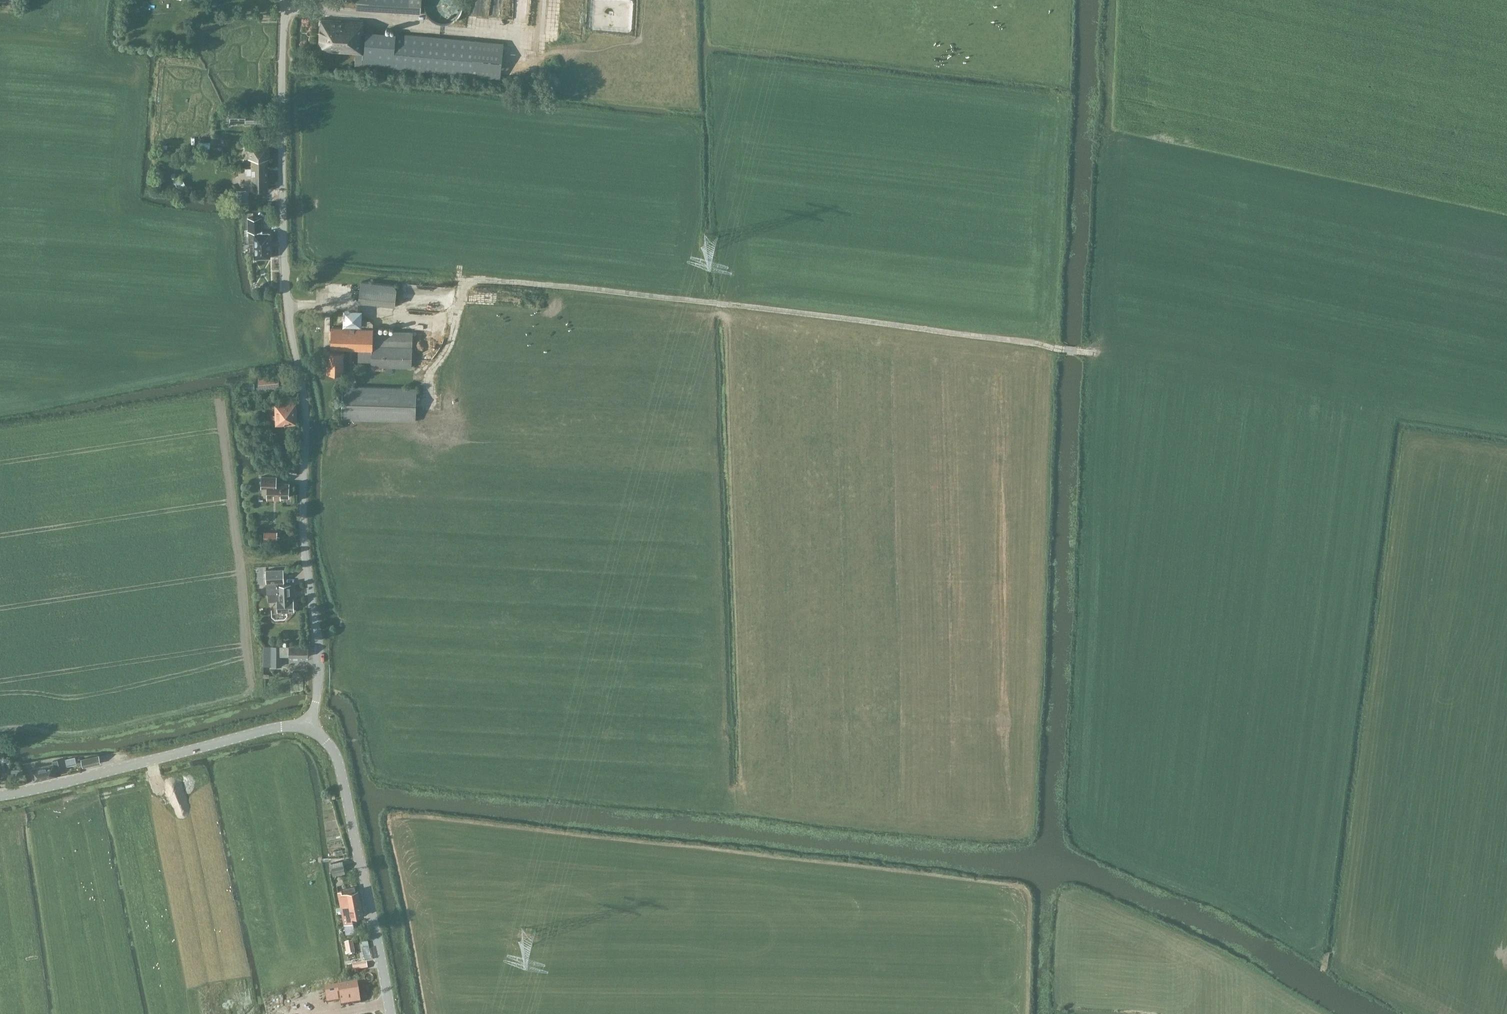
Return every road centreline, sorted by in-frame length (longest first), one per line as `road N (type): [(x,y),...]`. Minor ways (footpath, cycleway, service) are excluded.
road 1 (track): [(288,304),(455,321),(469,283),(758,309),(1060,349)]
road 2 (unclassified): [(310,725),(317,632),(306,551),(306,418),(285,289),(287,0)]
road 3 (track): [(1119,0),(1113,340),(1098,351),(1060,349)]
road 4 (tertiary): [(0,795),(276,725),(310,725)]
road 5 (tertiary): [(390,1013),(339,761),(310,725)]
road 6 (track): [(543,0),(540,37),(287,10)]
road 7 (track): [(1086,549),(1098,351)]

